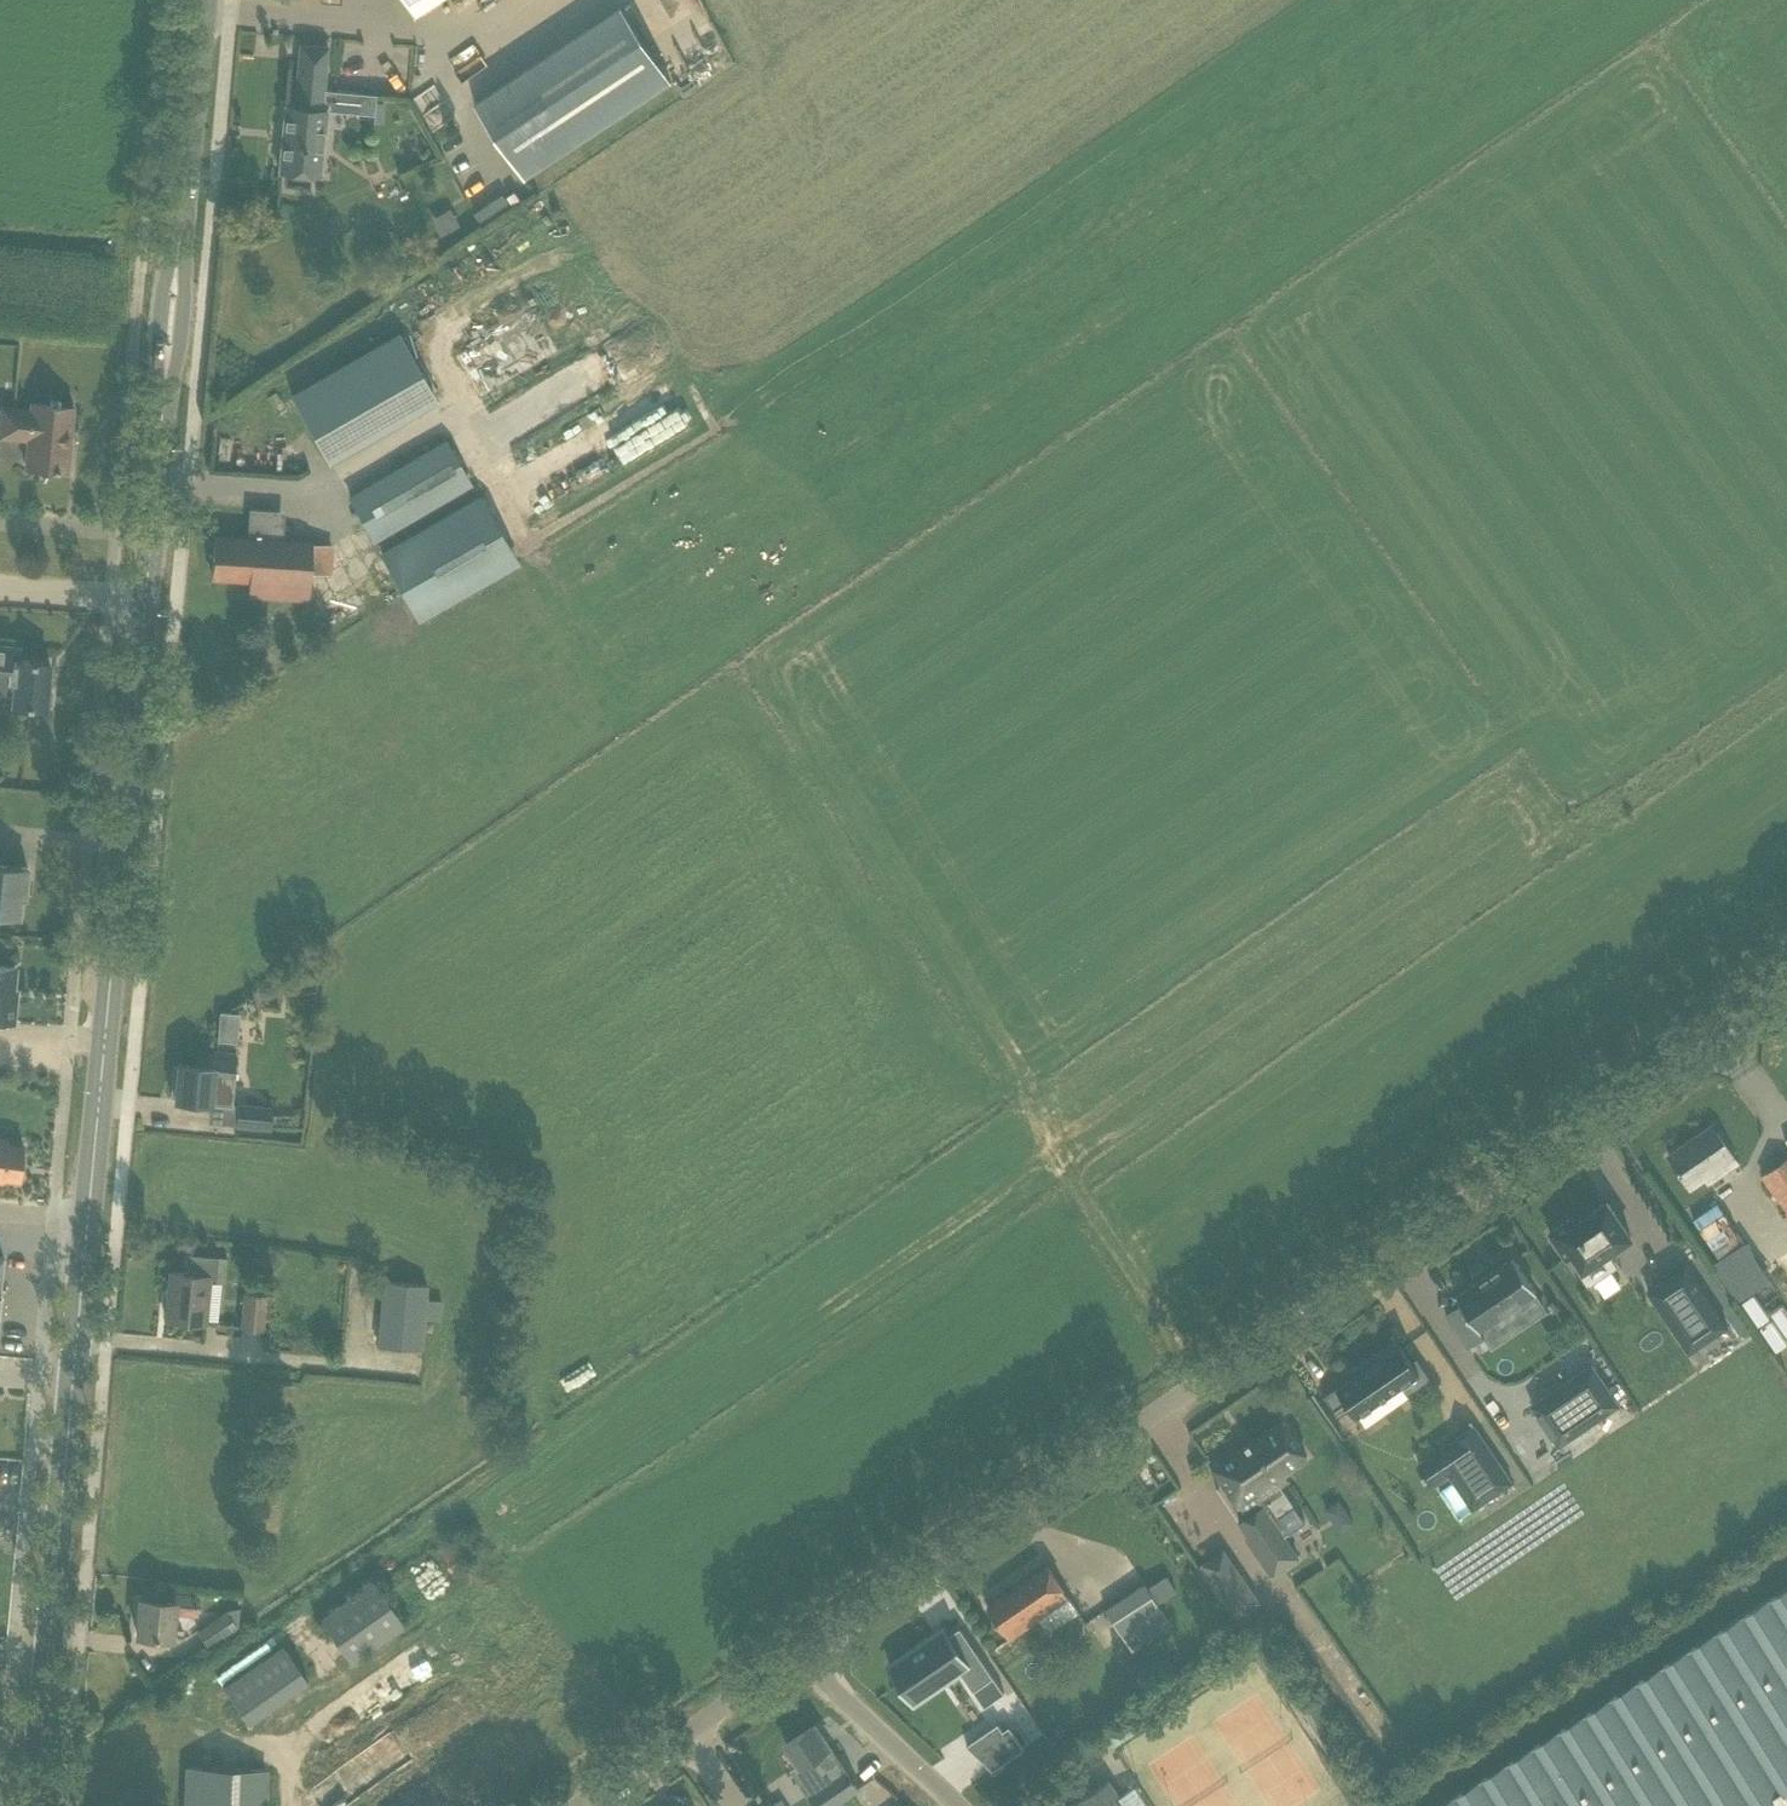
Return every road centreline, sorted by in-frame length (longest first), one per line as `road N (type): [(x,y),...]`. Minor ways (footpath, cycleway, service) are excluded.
road 1 (tertiary): [(36,1805),(167,380)]
road 2 (residential): [(809,1666),(1786,983)]
road 3 (tertiary): [(176,266),(201,0)]
road 4 (residential): [(956,1805),(809,1666)]
road 5 (residential): [(690,1742),(809,1666)]
road 6 (tertiary): [(176,266),(160,293),(157,341),(167,380)]

